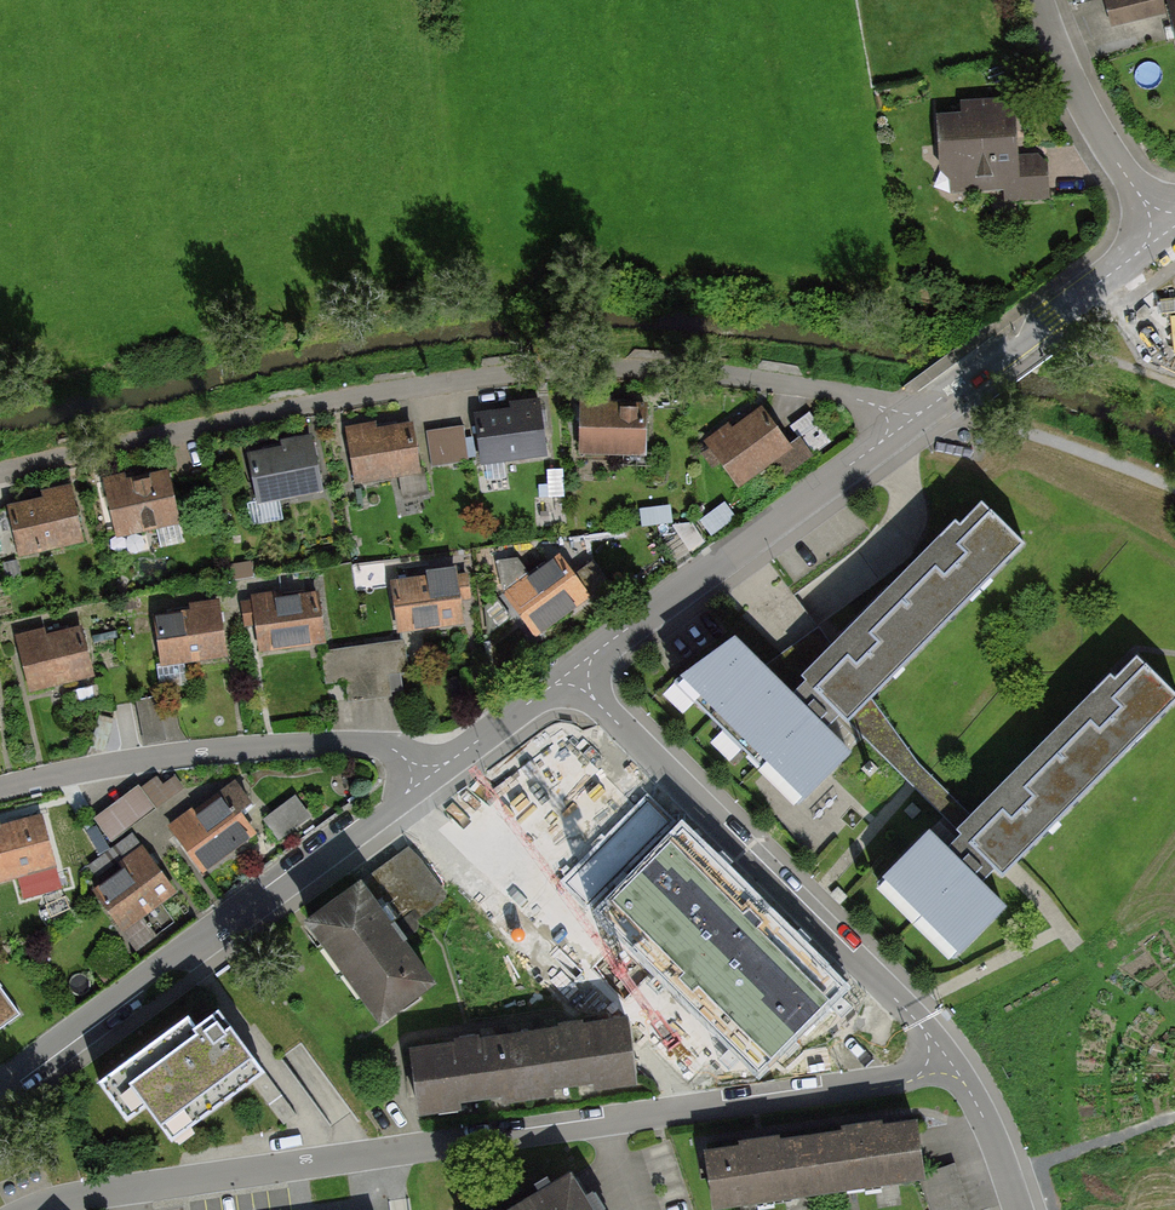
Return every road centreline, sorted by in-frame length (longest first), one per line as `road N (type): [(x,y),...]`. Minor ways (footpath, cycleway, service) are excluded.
road 1 (residential): [(35,1209),(75,1194),(878,1088),(916,1079),(950,1055)]
road 2 (residential): [(0,469),(307,405),(657,371),(828,389),(876,407),(900,429)]
road 3 (residential): [(950,1055),(573,670)]
road 4 (residential): [(428,780),(0,1093)]
road 5 (residential): [(0,792),(203,751),(373,742),(428,780)]
road 6 (residential): [(900,429),(573,670)]
road 7 (residential): [(1165,234),(900,429)]
road 8 (residential): [(1165,234),(1069,78),(1039,0)]
road 9 (residential): [(573,670),(428,780)]
road 10 (residential): [(950,1055),(989,1119),(1020,1209)]

